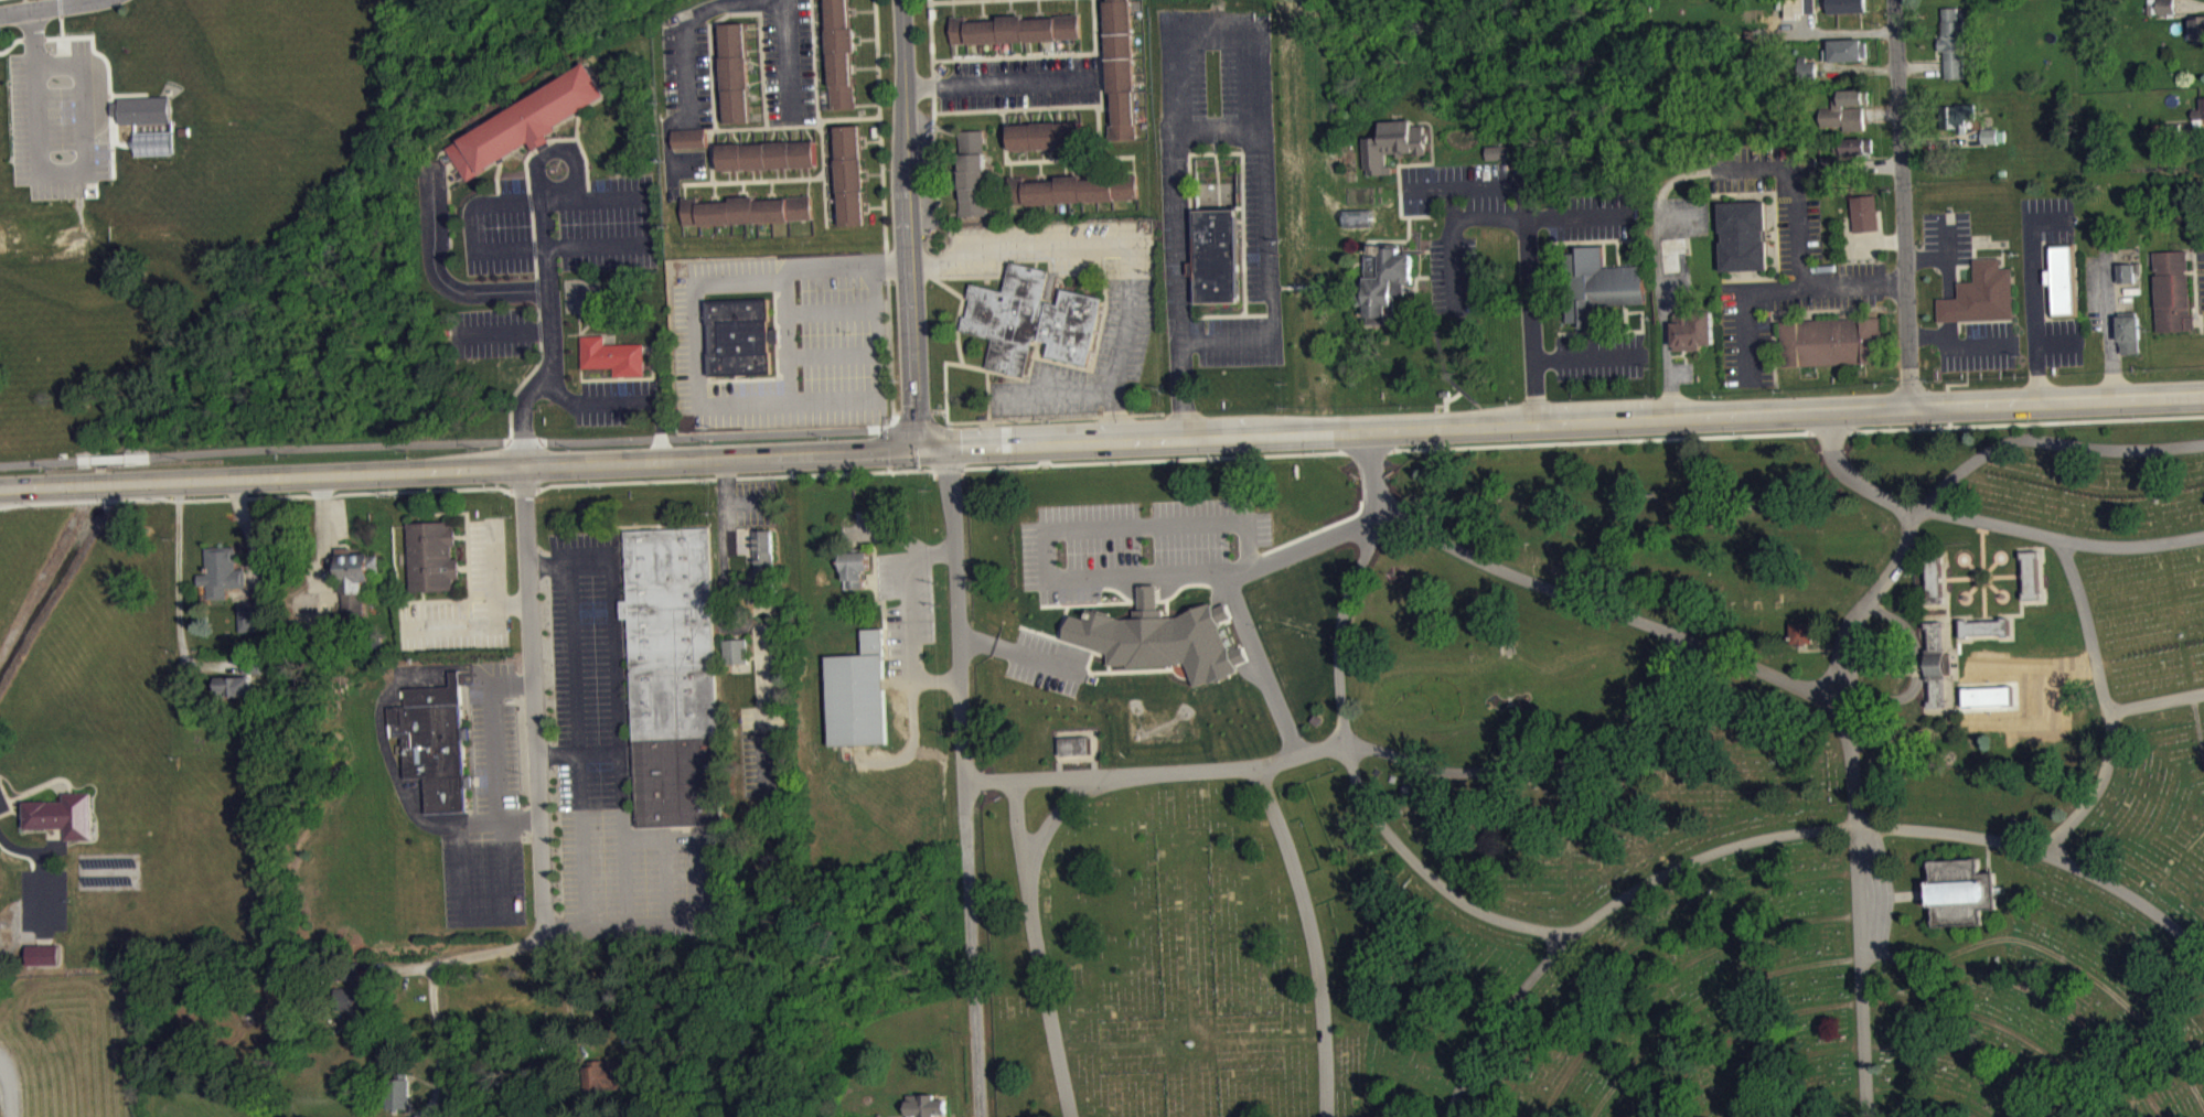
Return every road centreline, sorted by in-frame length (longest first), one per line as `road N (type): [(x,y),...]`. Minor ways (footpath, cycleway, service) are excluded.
road 1 (secondary): [(0,491),(521,460),(2203,392)]
road 2 (track): [(2161,1116),(2122,1063),(2054,1006),(1976,973),(1886,959),(1796,968),(1731,991),(1649,1050),(1595,1116)]
road 3 (residential): [(981,1116),(948,443)]
road 4 (track): [(1648,1116),(1673,1087),(1765,1027),(1864,1005),(1941,1009),(2019,1035),(2111,1116)]
road 5 (residential): [(548,943),(521,460)]
road 6 (track): [(1858,877),(1794,882),(1721,902),(1638,947),(1568,1008),(1500,1116)]
road 7 (tertiary): [(914,444),(896,0)]
road 8 (residential): [(1911,405),(1894,0)]
road 9 (track): [(1699,1116),(1764,1065),(1866,1046),(1977,1065),(2052,1116)]
road 10 (track): [(1859,917),(1778,928),(1681,970),(1596,1040),(1548,1116)]
road 11 (track): [(2203,1105),(2160,1039),(2056,956),(2004,939),(1929,965)]
road 12 (track): [(1777,1116),(1869,1093),(1940,1098),(1983,1116)]

